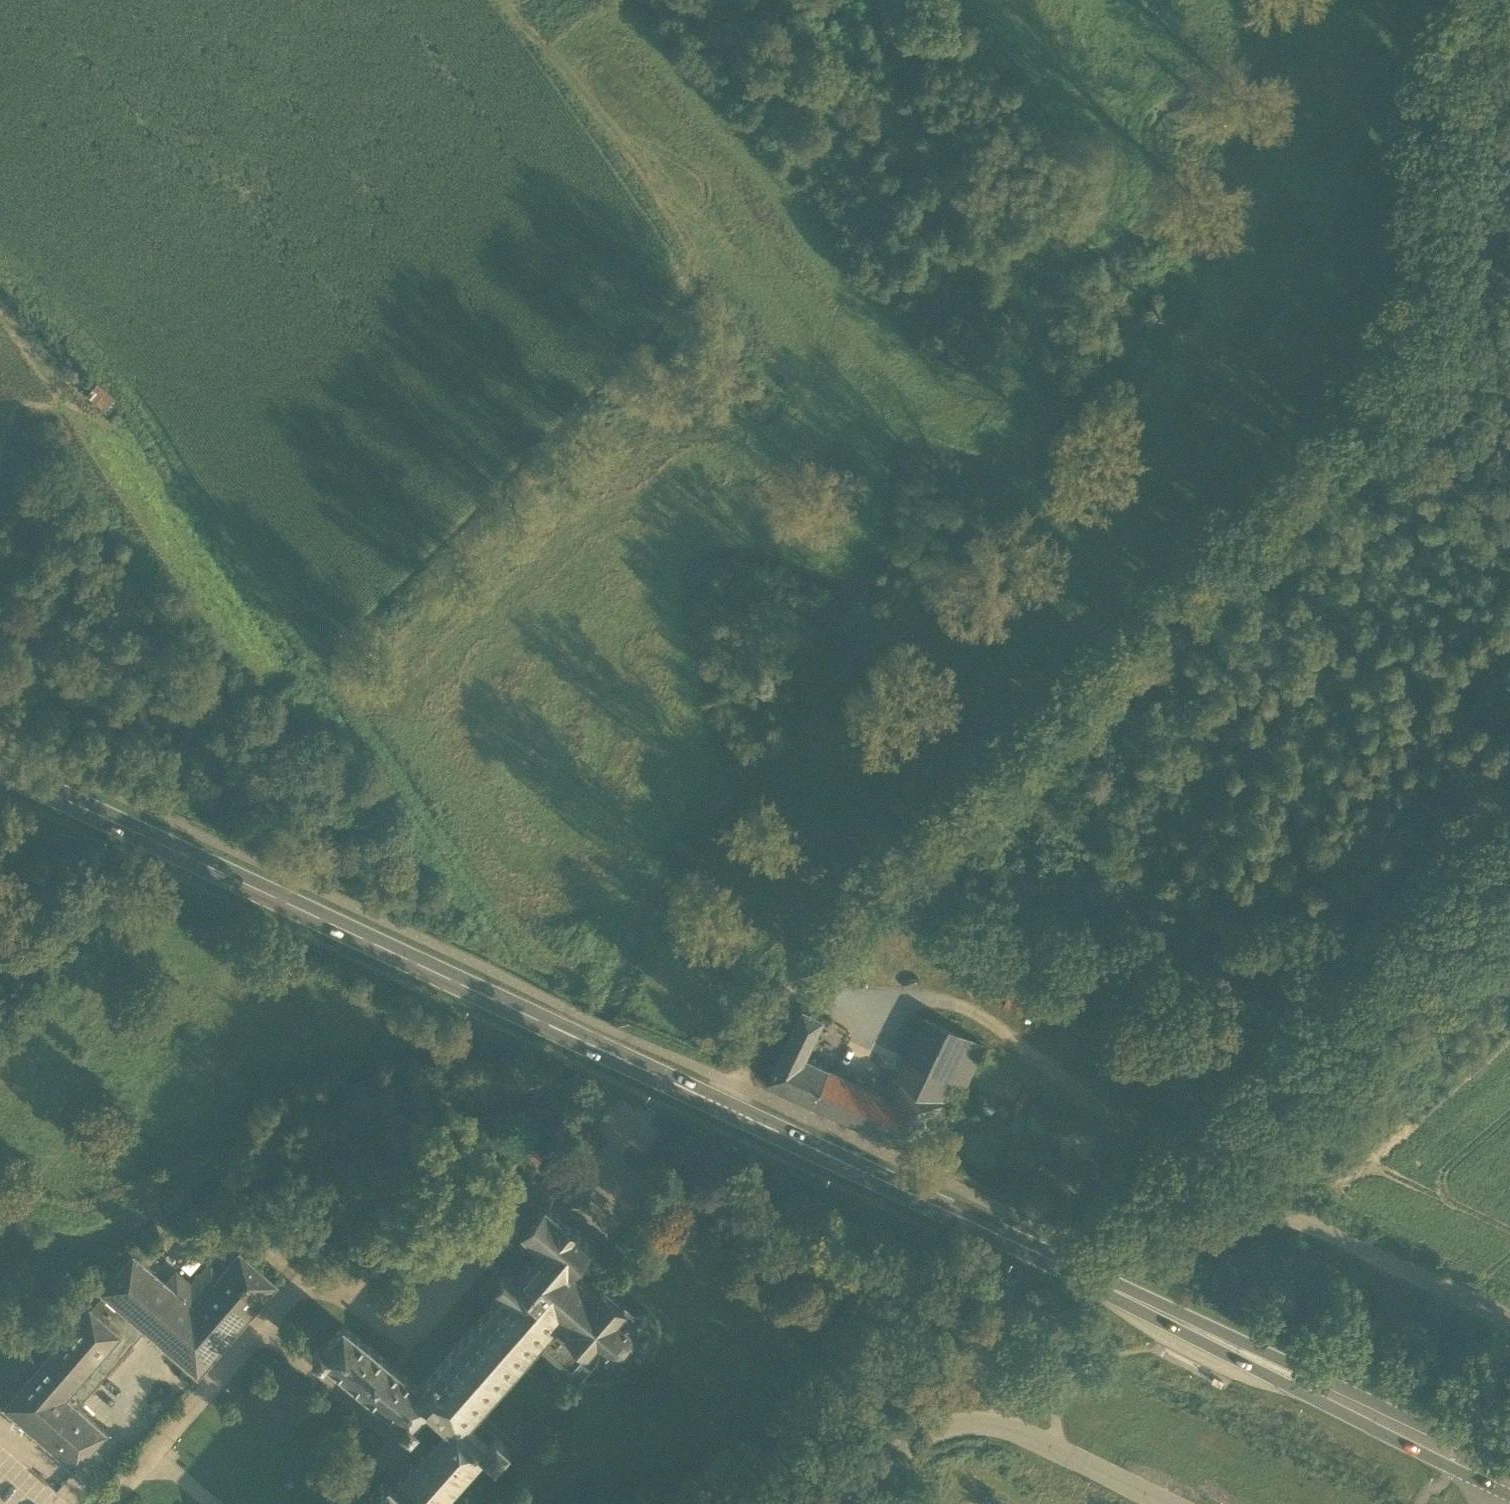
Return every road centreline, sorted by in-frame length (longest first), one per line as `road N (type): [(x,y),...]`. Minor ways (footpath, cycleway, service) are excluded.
road 1 (primary): [(1279,1370),(0,769)]
road 2 (track): [(709,1125),(792,954),(1362,377)]
road 3 (unclassified): [(1509,1317),(1296,1222),(1251,1214),(1159,1235)]
road 4 (primary): [(1279,1370),(1315,1399),(1483,1481),(1509,1483)]
road 5 (primary): [(1509,1473),(1329,1382),(1279,1370)]
road 6 (unclassified): [(849,1503),(907,1446),(952,1426),(1050,1445)]
road 7 (unclassified): [(1173,1503),(1050,1445)]

